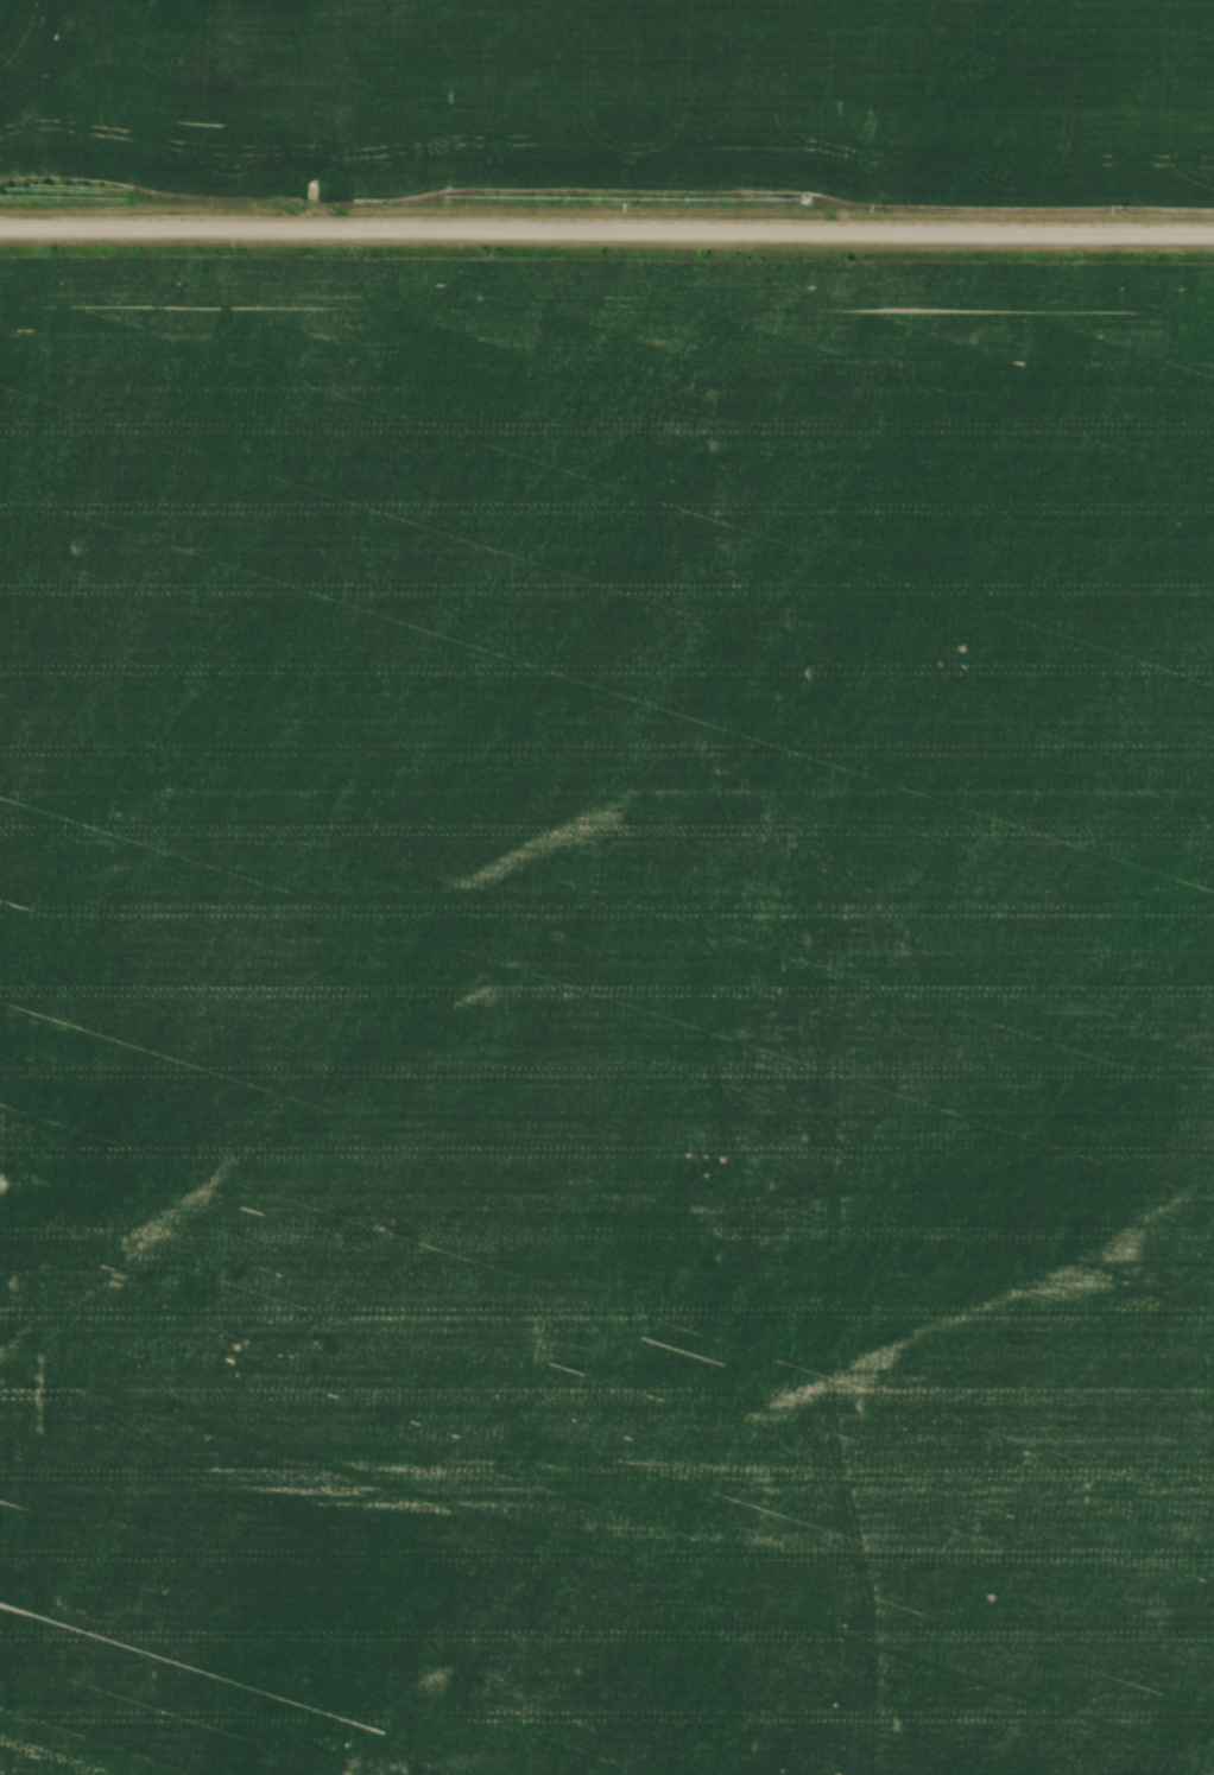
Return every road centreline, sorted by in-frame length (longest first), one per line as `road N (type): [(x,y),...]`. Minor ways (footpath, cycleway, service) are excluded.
road 1 (residential): [(1213,238),(0,233)]

